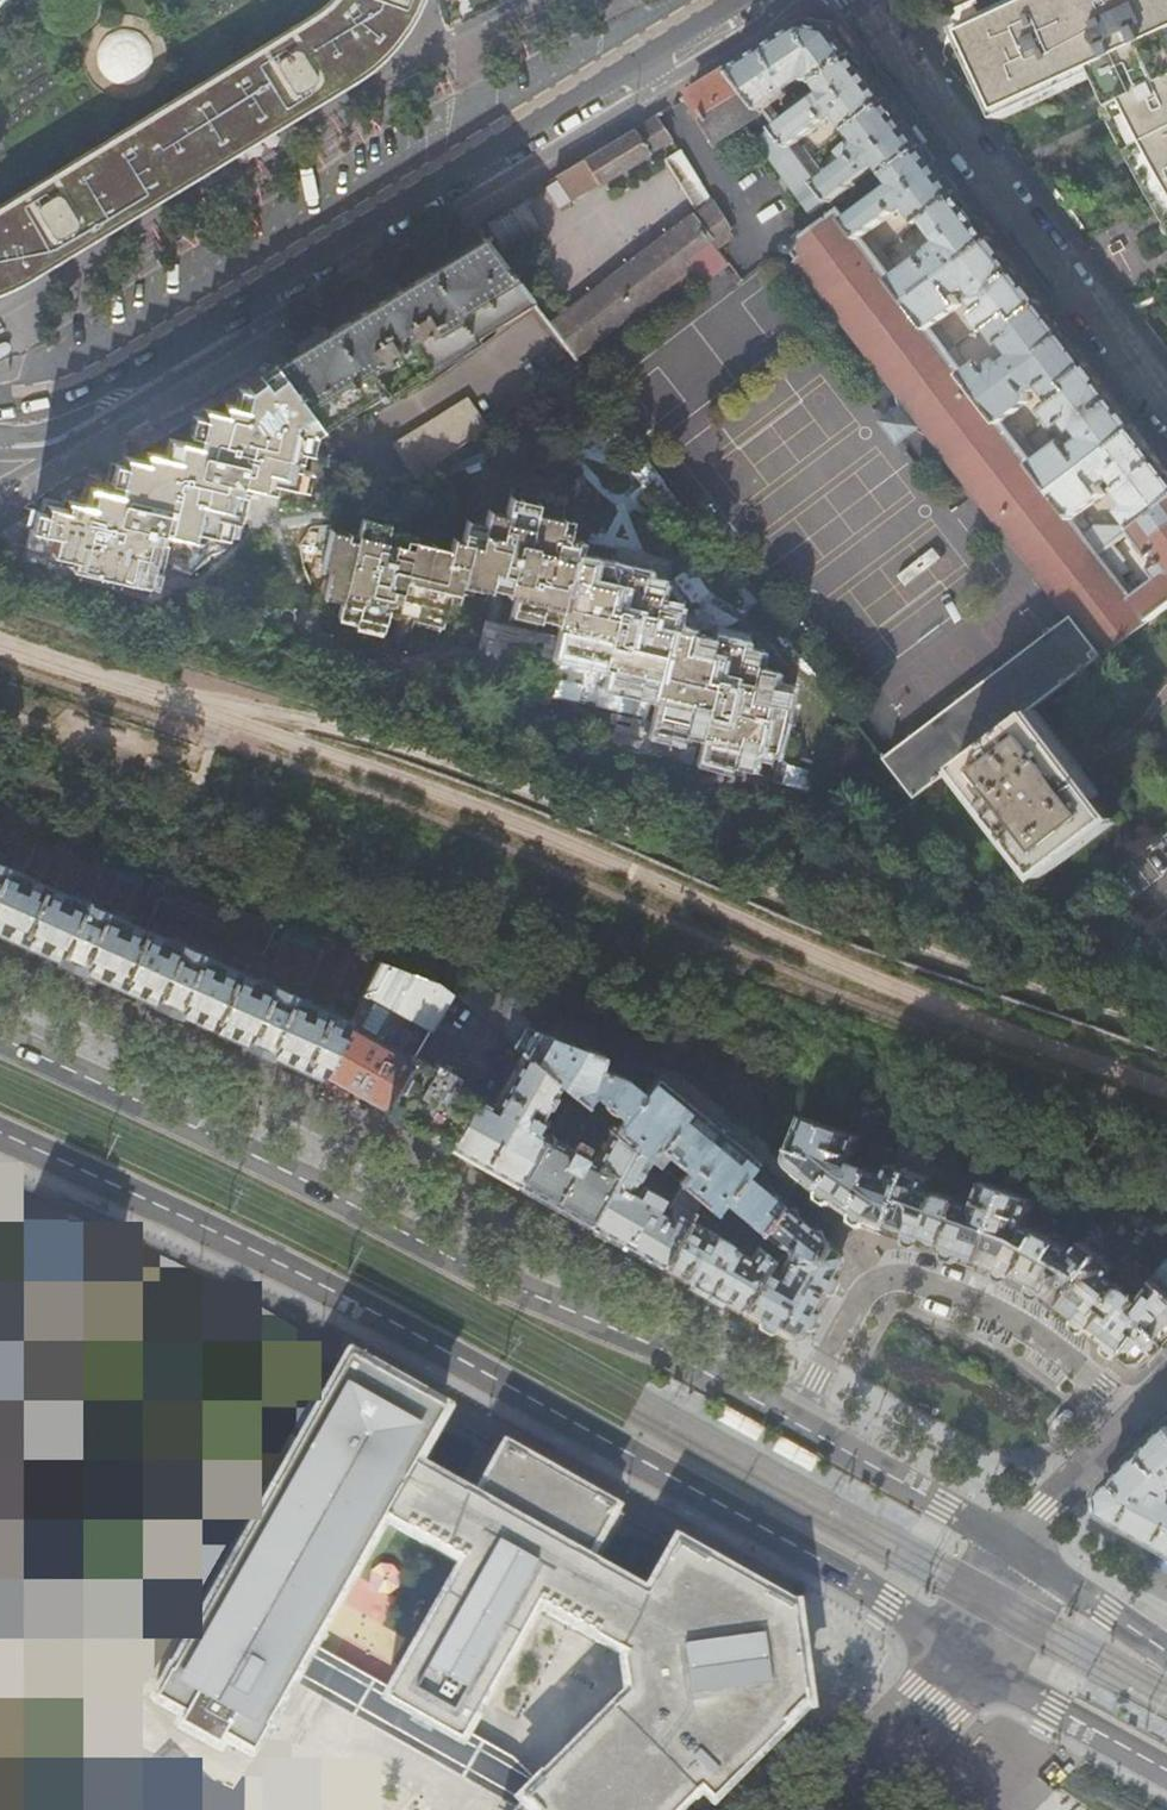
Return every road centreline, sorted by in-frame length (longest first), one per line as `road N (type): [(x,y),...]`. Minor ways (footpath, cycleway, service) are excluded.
road 1 (primary): [(0,1132),(462,1358),(890,1604),(966,1656)]
road 2 (primary): [(791,1414),(0,1038)]
road 3 (secondary): [(745,0),(117,379),(66,403),(0,416)]
road 4 (residential): [(867,0),(1166,399)]
road 5 (residential): [(1143,1417),(1014,1315),(887,1272),(858,1290),(791,1414)]
road 6 (primary): [(1016,1548),(791,1414)]
road 7 (primary): [(966,1656),(1166,1773)]
road 8 (secondary): [(818,1809),(966,1656)]
road 9 (primary): [(1166,1652),(1016,1548)]
road 10 (tertiary): [(1016,1548),(1143,1417)]

